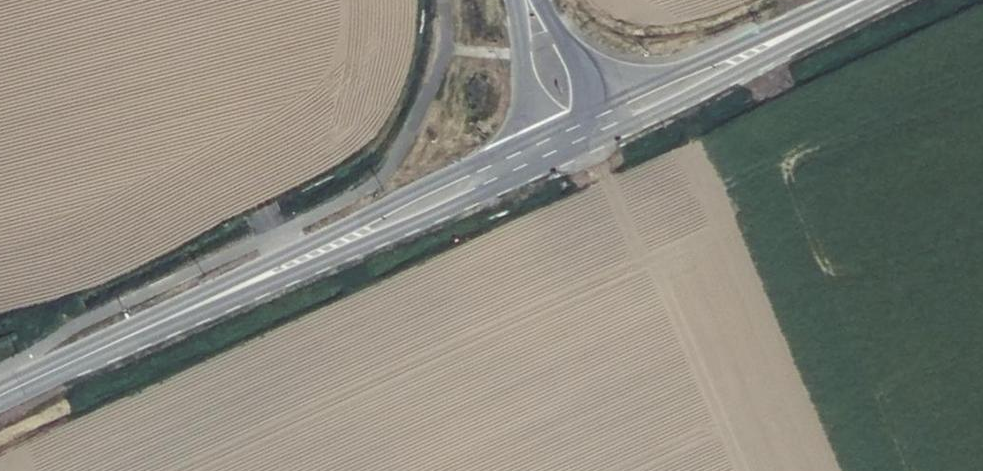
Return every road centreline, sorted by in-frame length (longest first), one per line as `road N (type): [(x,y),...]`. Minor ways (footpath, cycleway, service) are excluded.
road 1 (tertiary): [(538,135),(131,335)]
road 2 (tertiary): [(131,335),(549,163)]
road 3 (tertiary): [(605,136),(864,0)]
road 4 (tertiary): [(840,0),(594,111)]
road 5 (tertiary): [(513,0),(538,135)]
road 6 (tertiary): [(131,335),(10,389)]
road 7 (tertiary): [(594,111),(539,0)]

